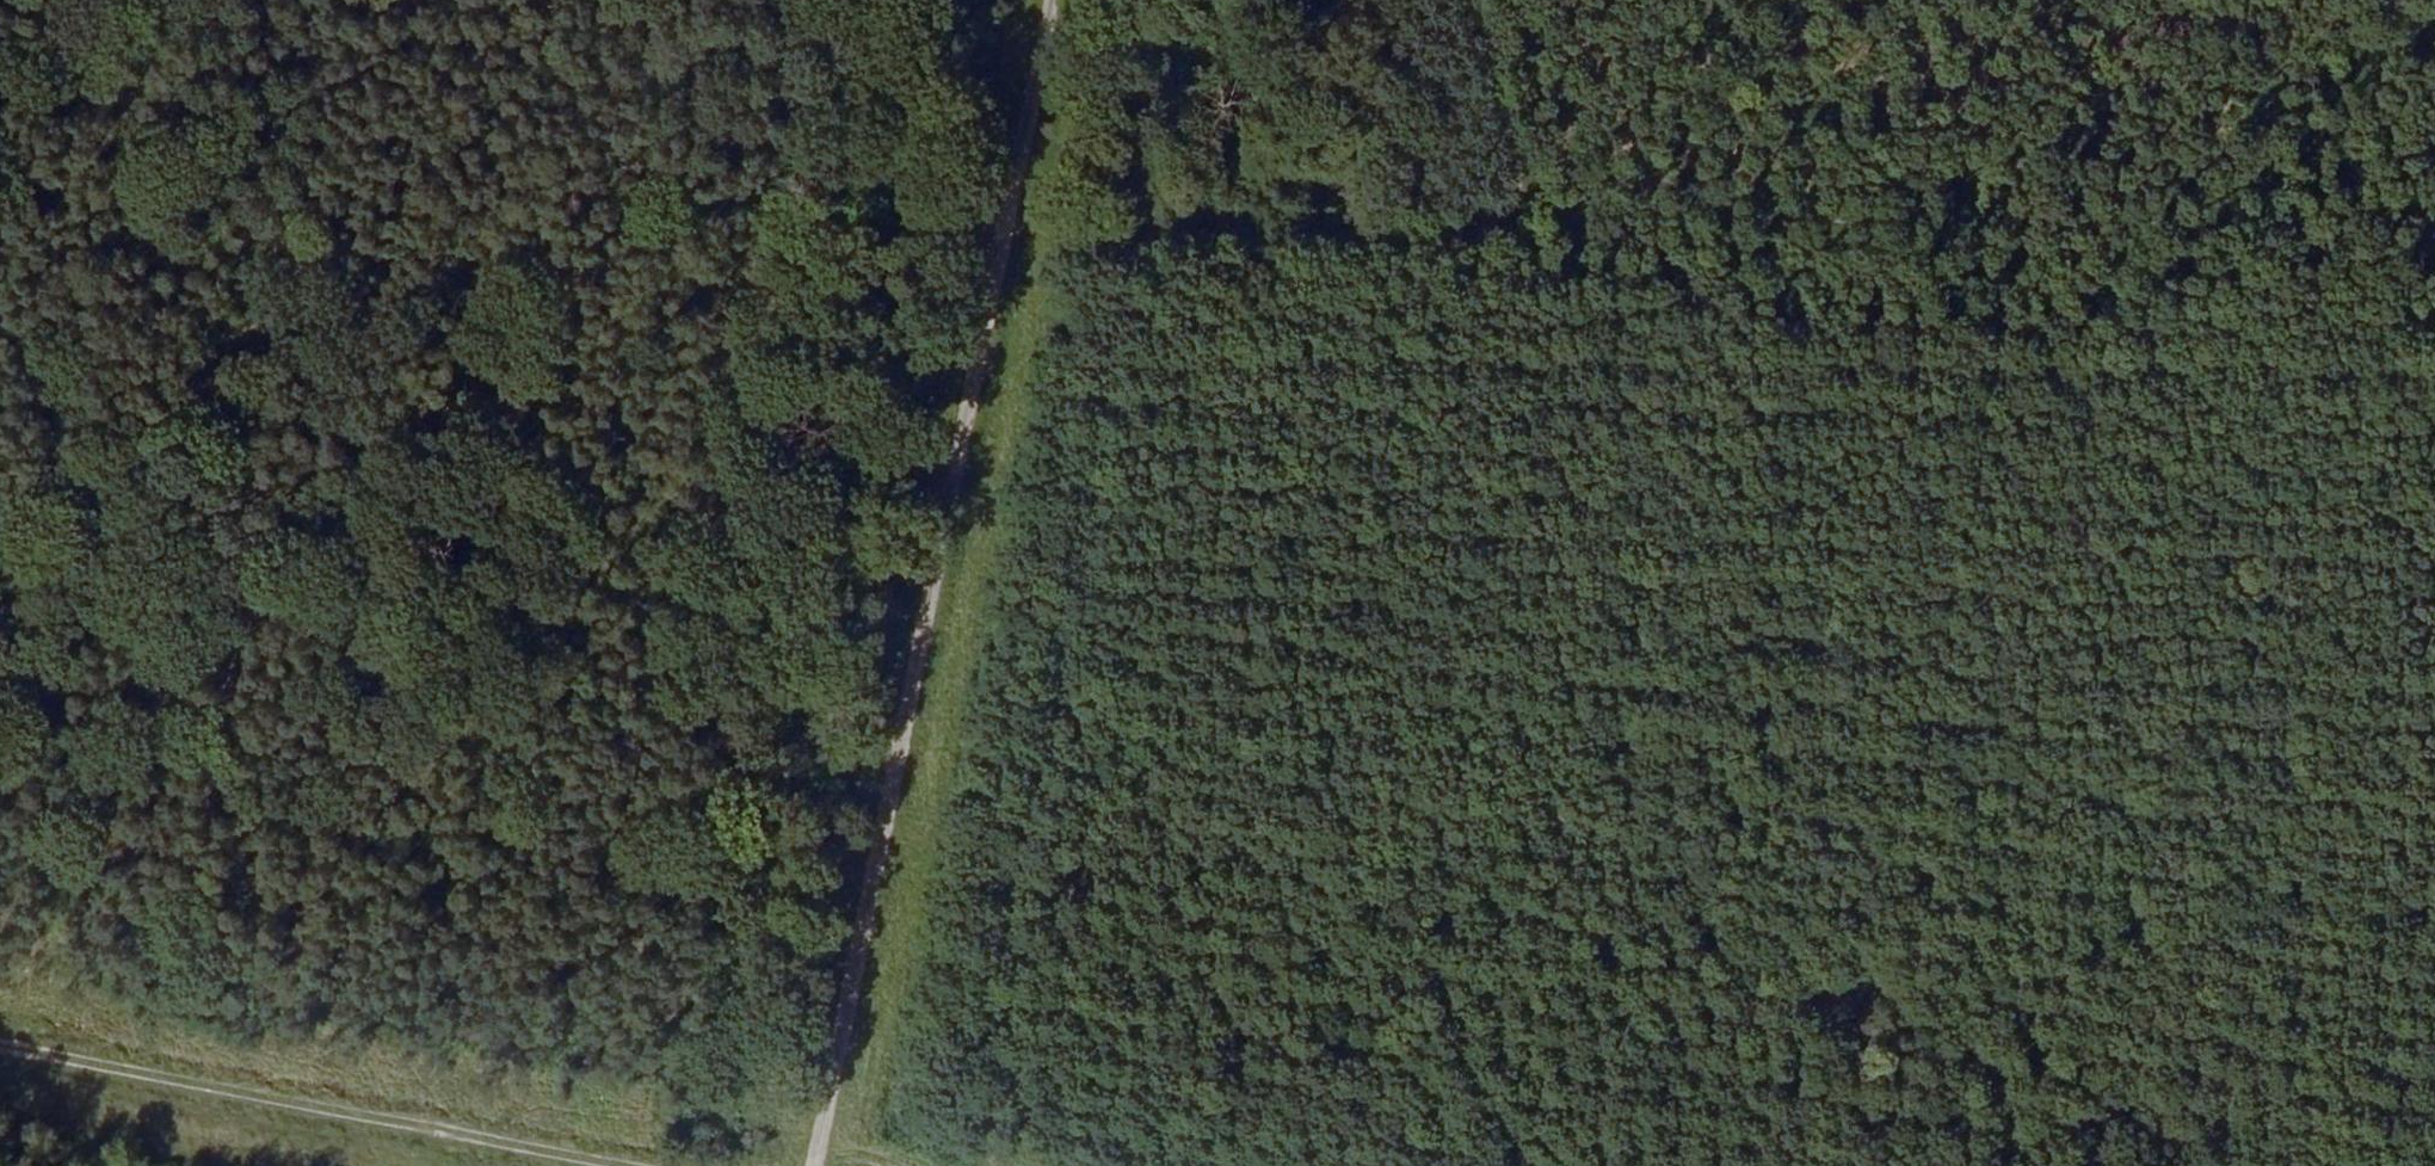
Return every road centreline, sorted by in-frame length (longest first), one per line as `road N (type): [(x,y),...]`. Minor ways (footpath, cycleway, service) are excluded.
road 1 (unclassified): [(1042,0),(803,1165)]
road 2 (track): [(0,1052),(599,1165)]

